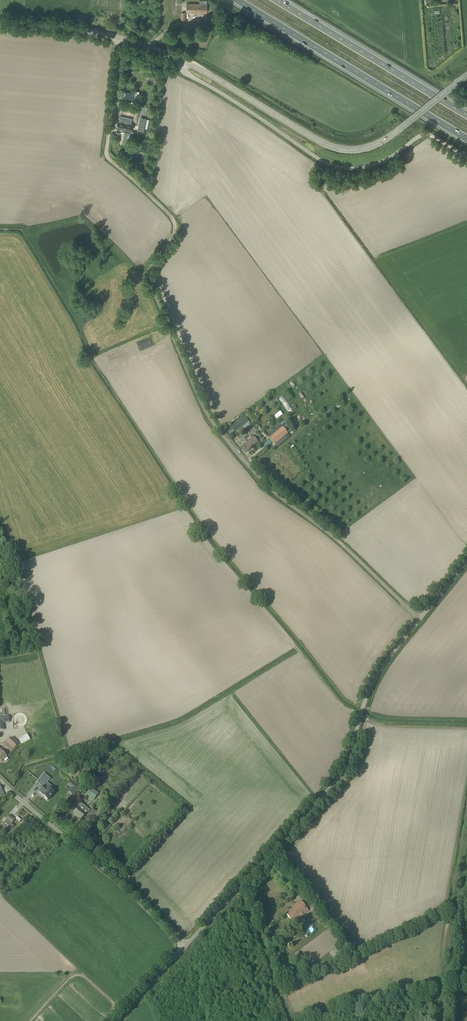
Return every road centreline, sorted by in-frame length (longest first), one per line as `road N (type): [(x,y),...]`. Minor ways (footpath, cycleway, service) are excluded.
road 1 (track): [(420,619),(267,486),(205,411),(151,279),(176,223),(110,160),(107,143)]
road 2 (unclassified): [(185,945),(342,771),(379,668),(466,559)]
road 3 (unclassified): [(180,59),(183,71),(334,165),(373,167),(425,134),(466,157)]
road 4 (motorway): [(236,0),(466,139)]
road 5 (unclassified): [(407,123),(366,148),(334,148),(180,59)]
road 6 (unclassified): [(0,778),(185,945)]
road 7 (motorway): [(466,113),(281,0)]

